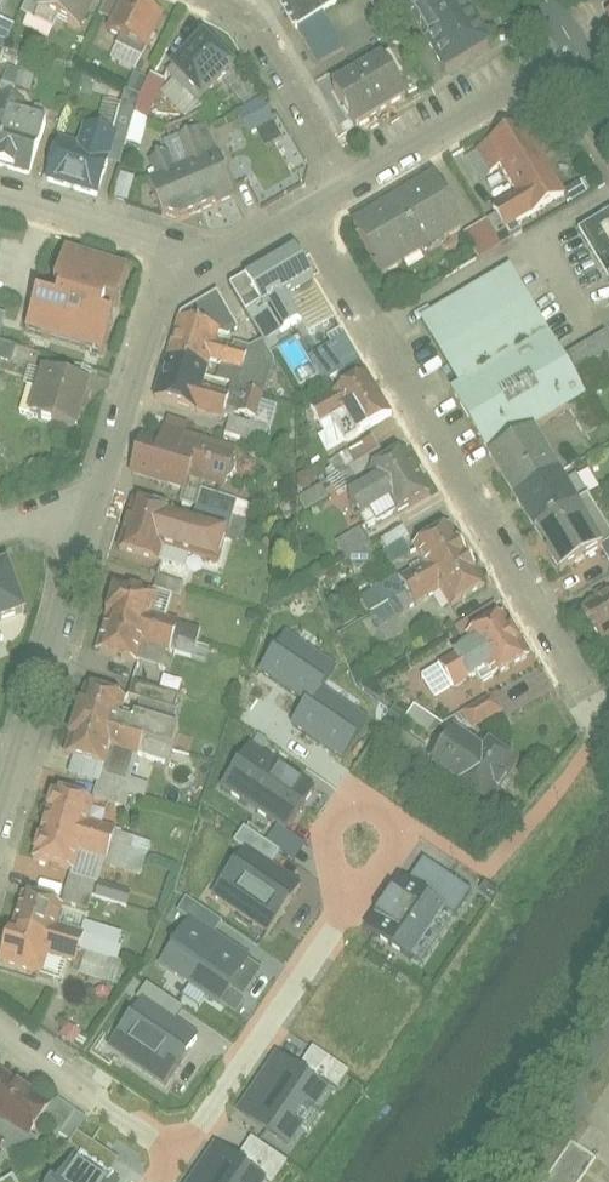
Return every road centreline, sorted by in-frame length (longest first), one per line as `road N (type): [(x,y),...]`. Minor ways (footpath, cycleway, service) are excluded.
road 1 (residential): [(309,216),(578,685)]
road 2 (residential): [(392,844),(180,1156)]
road 3 (residential): [(0,843),(99,499)]
road 4 (residential): [(99,499),(160,311),(178,289),(220,264)]
road 5 (residential): [(583,57),(350,194)]
road 6 (residential): [(225,0),(254,21),(350,194)]
road 7 (residential): [(220,264),(0,188)]
road 8 (residential): [(180,1156),(78,1082)]

